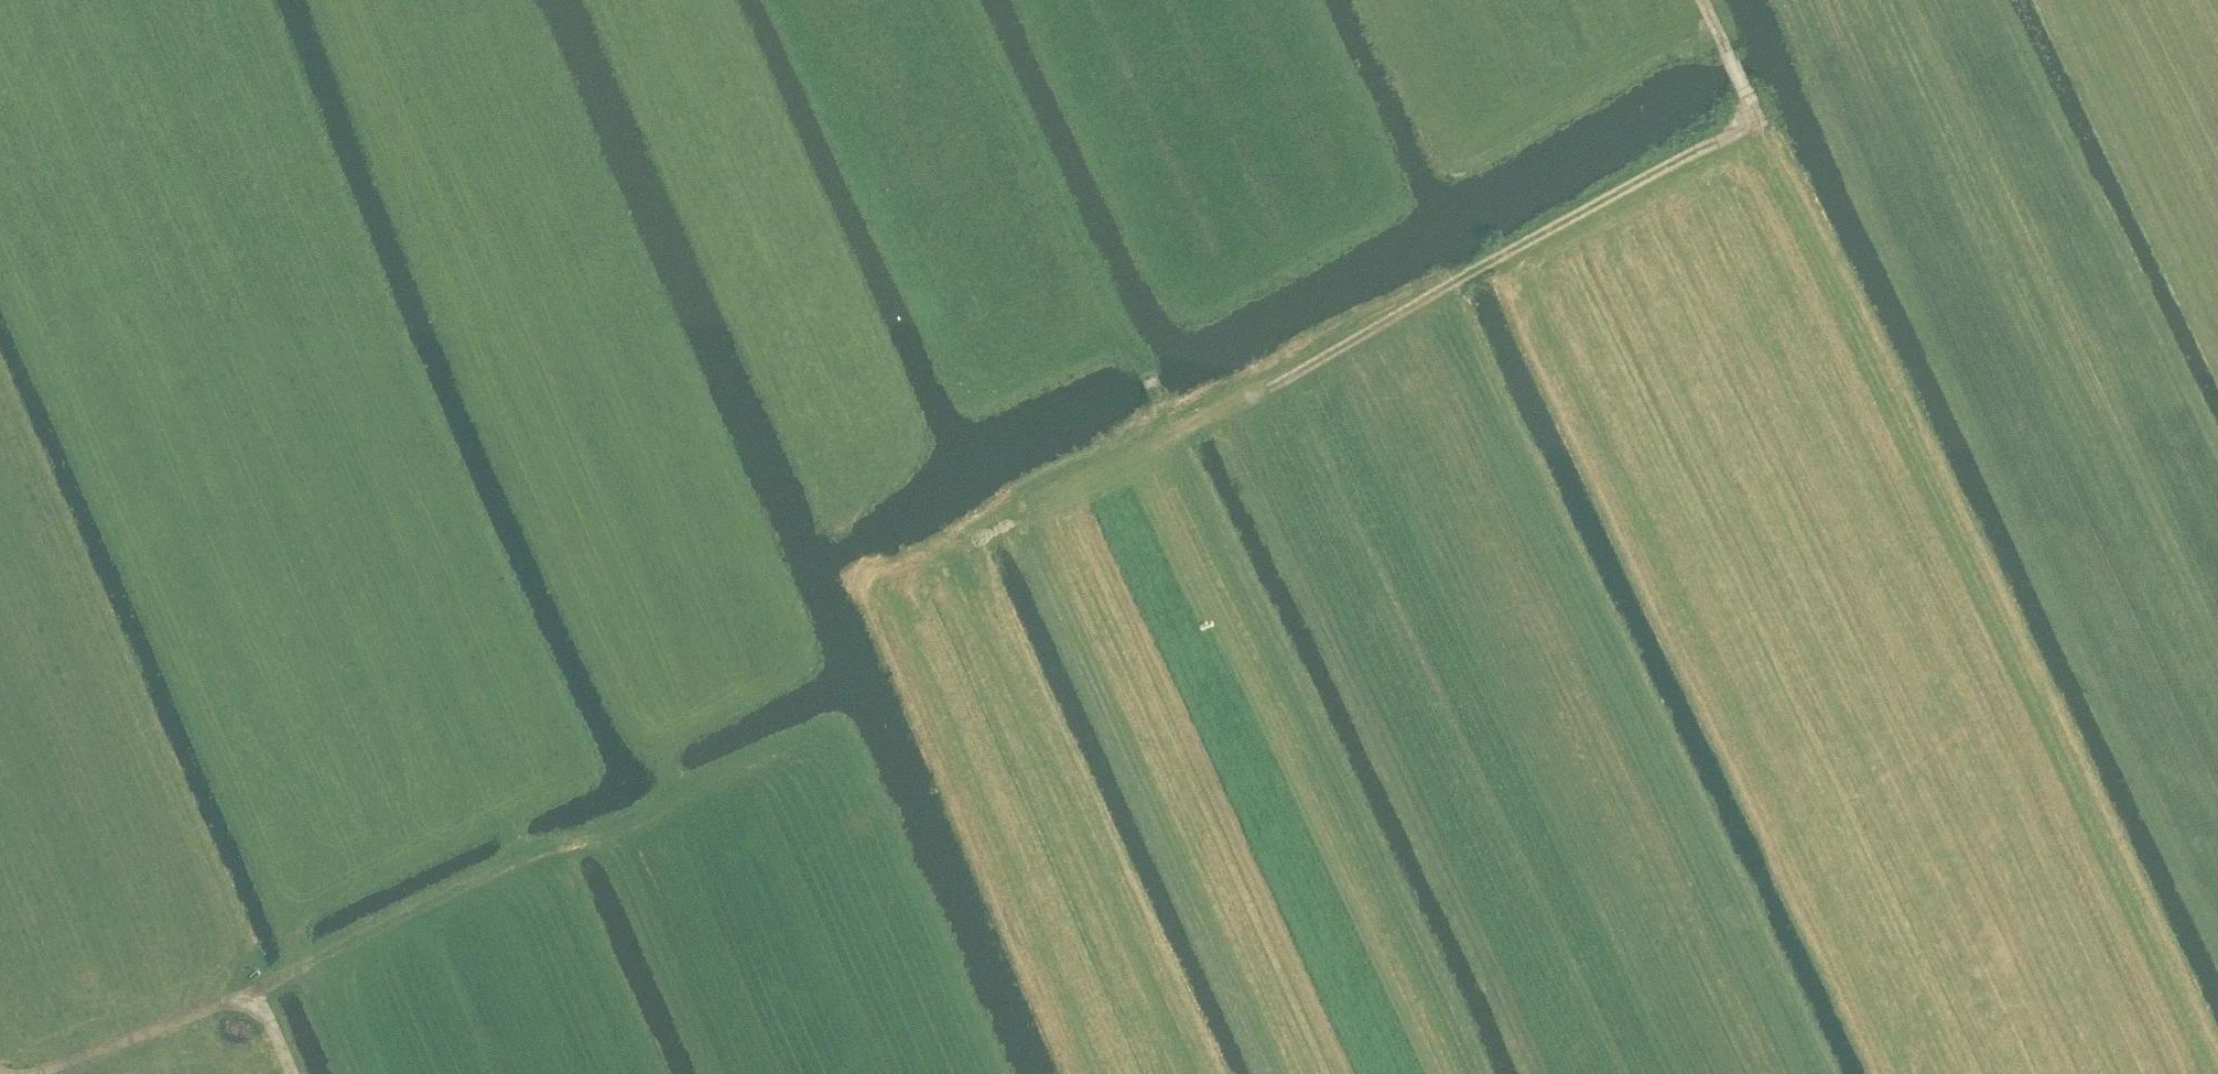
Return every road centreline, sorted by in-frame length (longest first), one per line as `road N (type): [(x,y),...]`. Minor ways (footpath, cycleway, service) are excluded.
road 1 (track): [(294,1073),(272,1023),(250,997),(555,846),(630,818)]
road 2 (track): [(250,997),(37,1073)]
road 3 (track): [(1763,124),(1706,0)]

